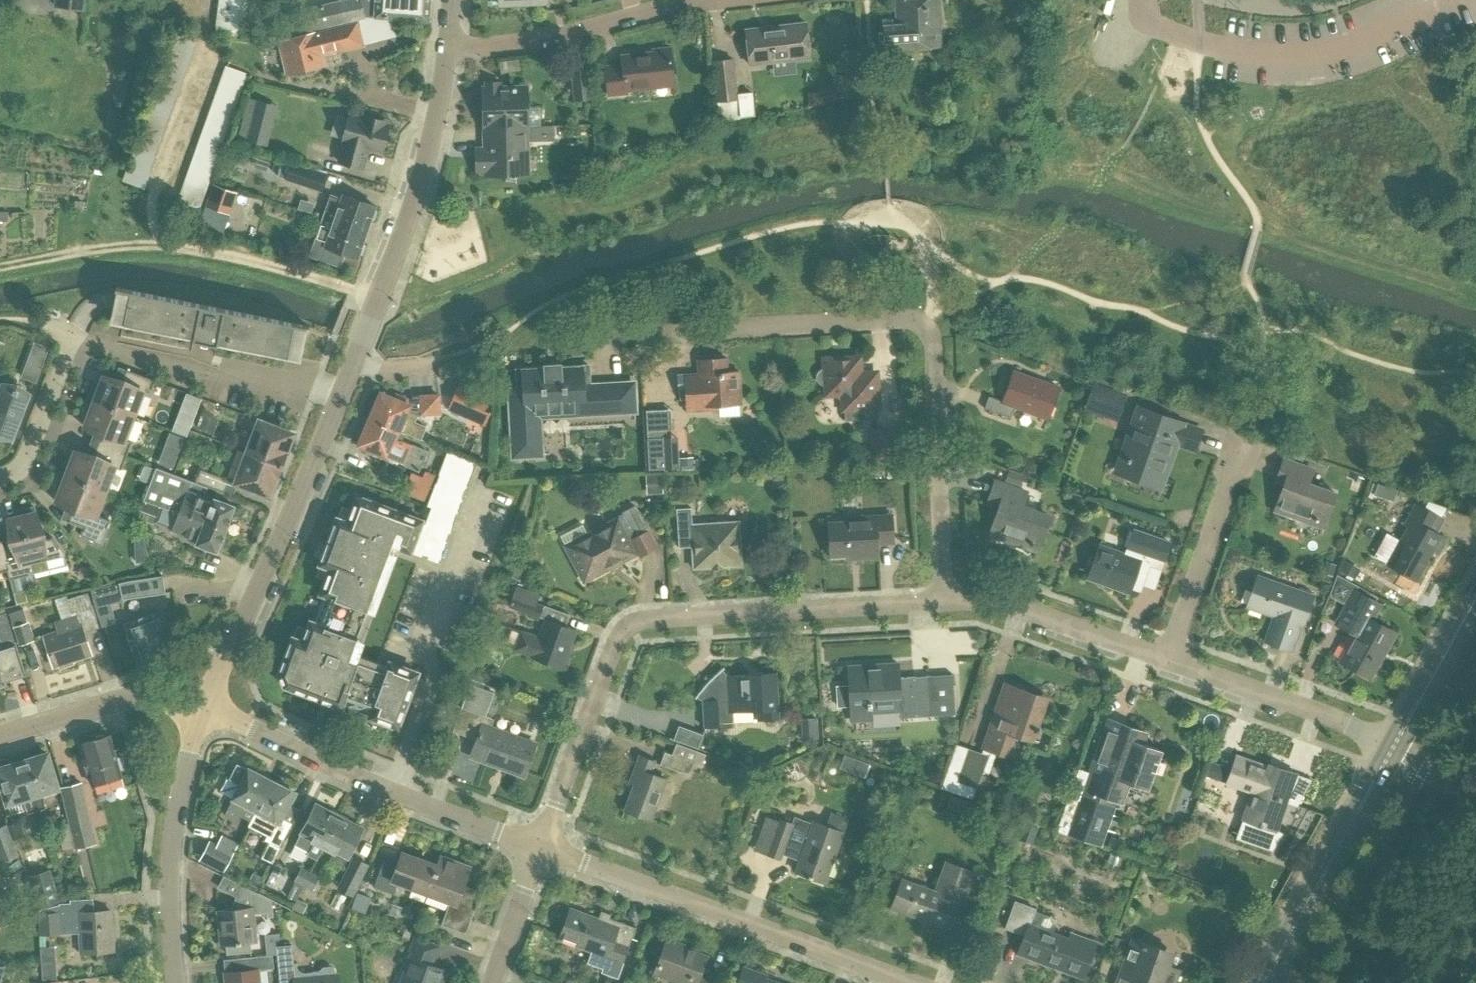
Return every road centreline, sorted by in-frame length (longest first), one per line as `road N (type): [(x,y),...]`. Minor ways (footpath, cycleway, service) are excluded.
road 1 (residential): [(947,599),(926,324),(549,338)]
road 2 (residential): [(947,599),(650,618),(615,633),(540,848)]
road 3 (residential): [(540,848),(907,982)]
road 4 (residential): [(204,709),(540,848)]
road 5 (residential): [(341,394),(405,228),(449,49)]
road 6 (residential): [(204,709),(341,394)]
road 7 (residential): [(177,982),(171,876),(183,769),(204,709)]
road 8 (residential): [(73,334),(341,394)]
road 9 (primary): [(1395,743),(1264,982)]
road 10 (residential): [(449,49),(702,0)]
road 11 (residential): [(1395,743),(1170,658)]
road 12 (residential): [(1170,658),(985,597),(947,599)]
road 13 (residential): [(1170,658),(1247,439)]
road 14 (residential): [(0,739),(113,700),(204,709)]
road 15 (primary): [(1475,595),(1395,743)]
road 16 (residential): [(73,334),(27,459),(0,477)]
road 17 (residential): [(540,848),(490,982)]

